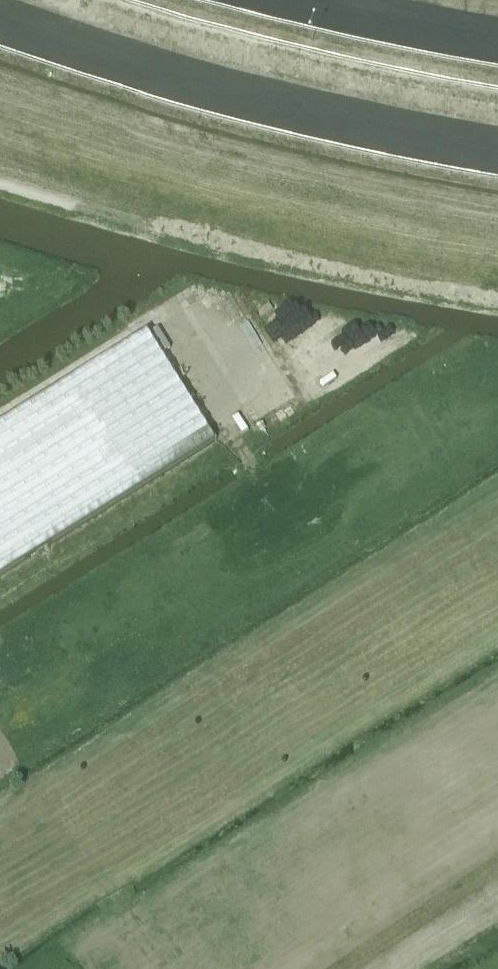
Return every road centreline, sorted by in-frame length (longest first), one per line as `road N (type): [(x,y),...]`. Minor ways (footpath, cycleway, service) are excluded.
road 1 (motorway): [(0,18),(158,67),(497,135)]
road 2 (motorway): [(497,37),(299,0)]

